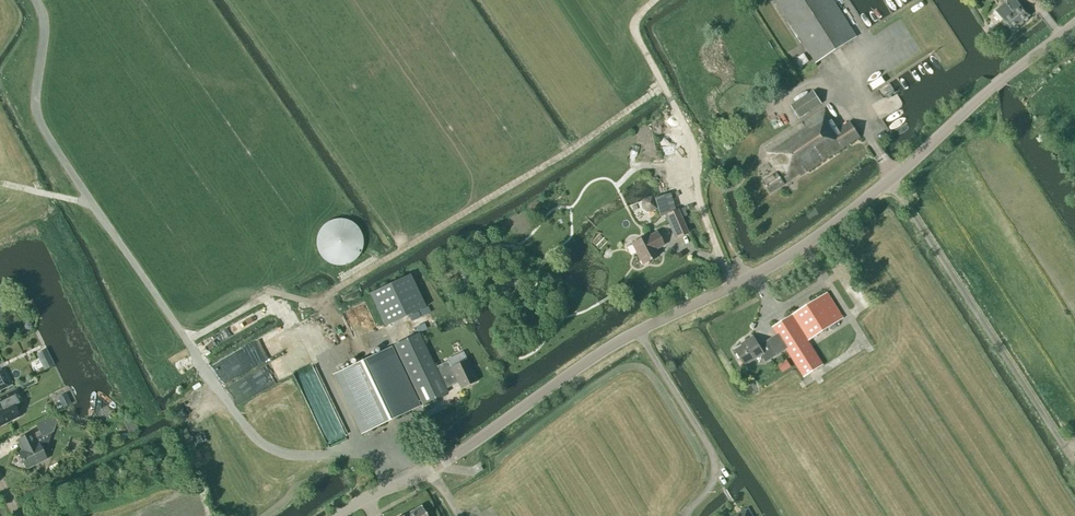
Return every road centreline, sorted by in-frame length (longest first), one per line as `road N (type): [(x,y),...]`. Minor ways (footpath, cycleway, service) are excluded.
road 1 (tertiary): [(341,515),(431,468),(633,335),(805,244),(1074,24)]
road 2 (track): [(663,87),(317,304),(270,292),(188,342)]
road 3 (track): [(188,342),(38,117),(42,34),(32,0)]
road 4 (track): [(673,106),(634,32),(636,19),(656,0)]

